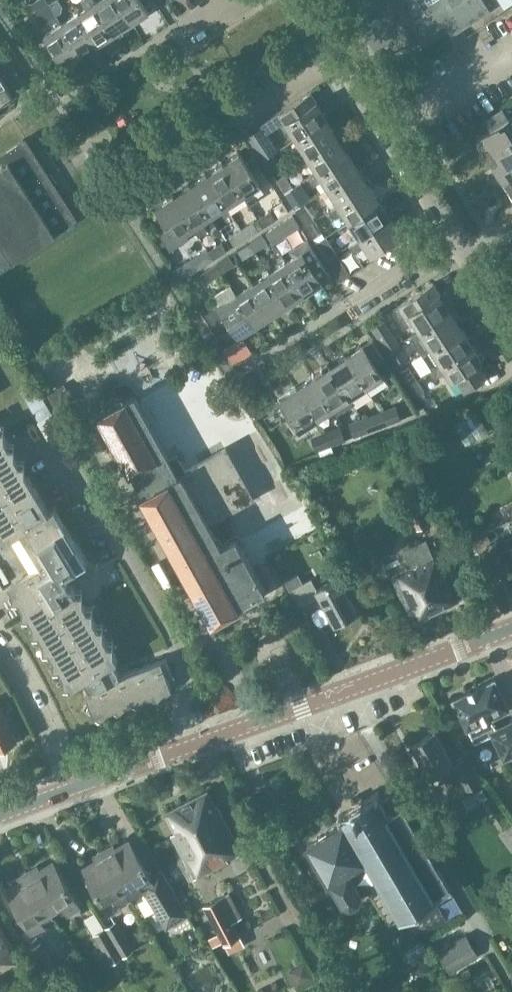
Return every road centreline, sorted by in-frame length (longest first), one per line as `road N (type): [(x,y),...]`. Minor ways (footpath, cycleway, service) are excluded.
road 1 (unclassified): [(72,789),(511,629)]
road 2 (residential): [(453,239),(336,61)]
road 3 (residential): [(72,789),(0,648)]

